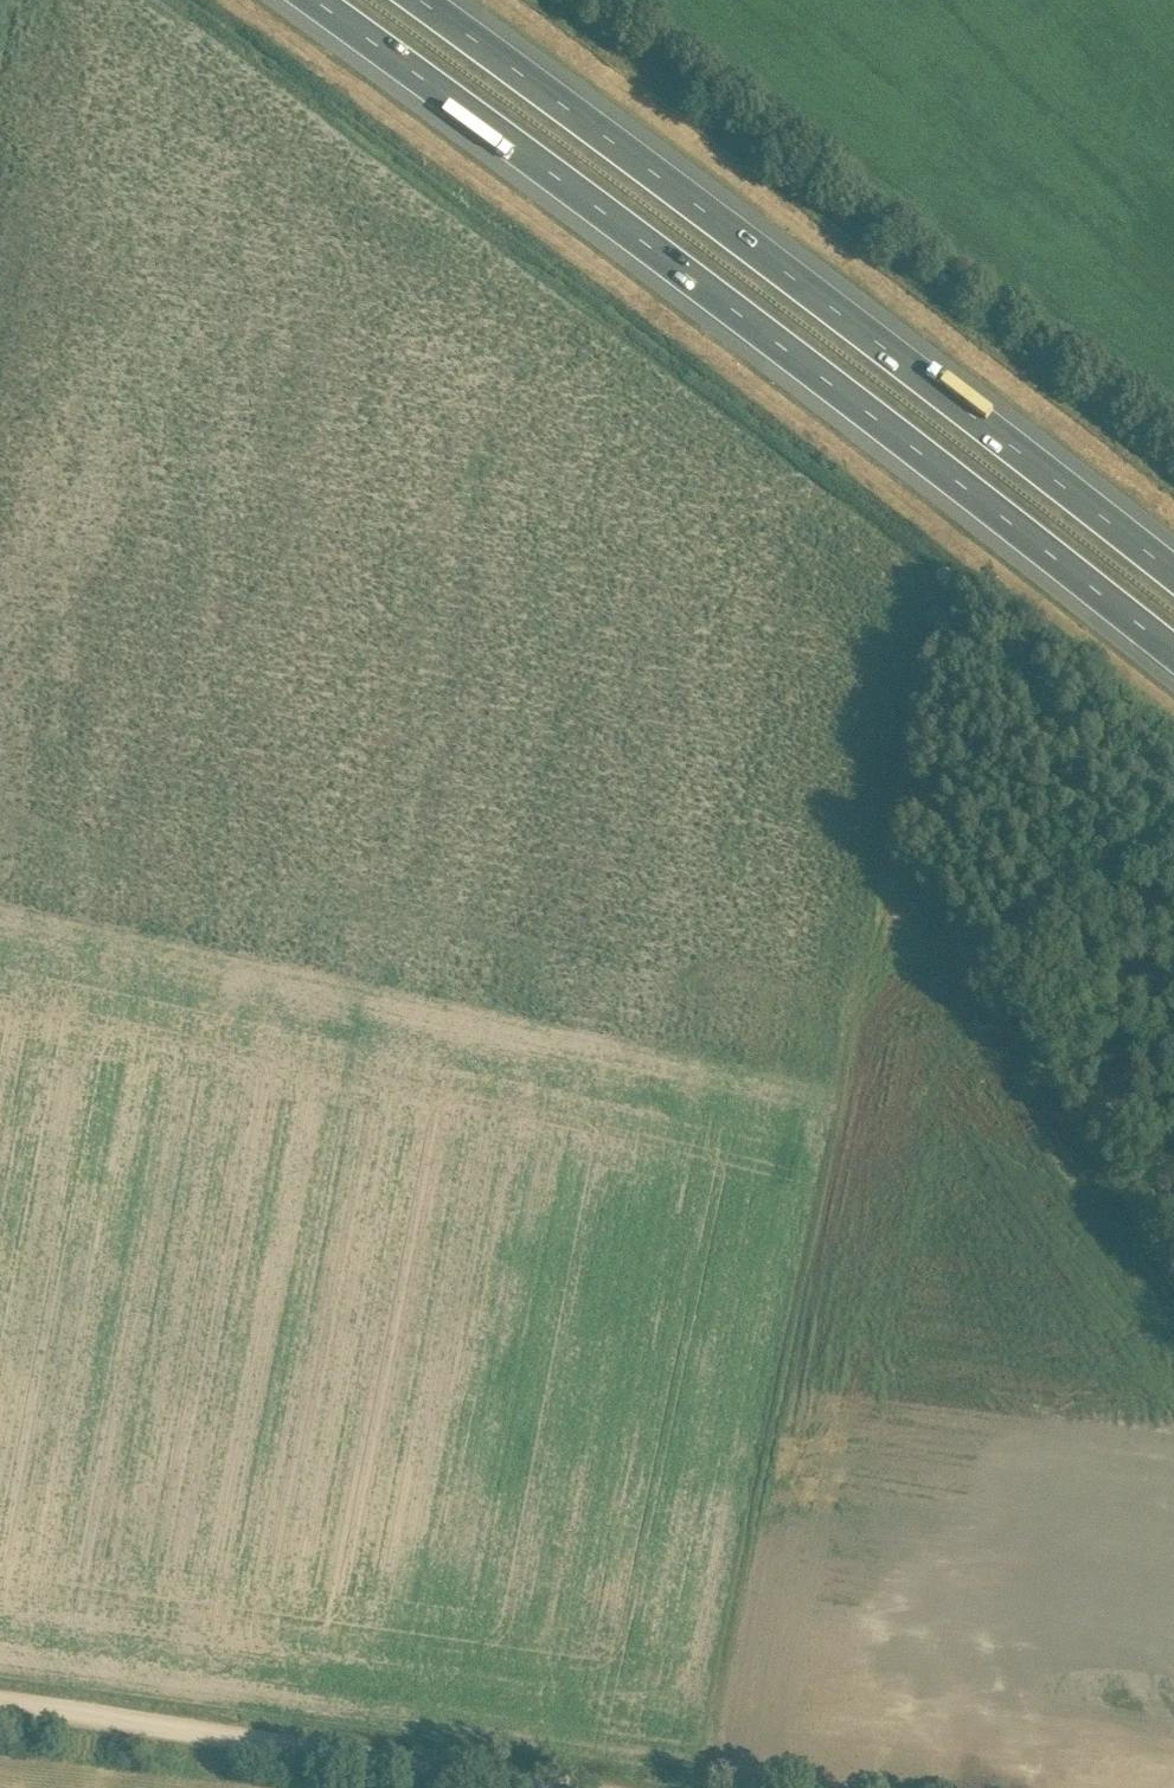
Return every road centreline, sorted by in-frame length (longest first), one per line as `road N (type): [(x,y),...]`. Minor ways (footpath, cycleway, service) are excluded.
road 1 (motorway): [(310,0),(801,360),(1173,655)]
road 2 (motorway): [(1173,579),(844,318),(413,0)]
road 3 (unclassified): [(531,1787),(0,1714)]

